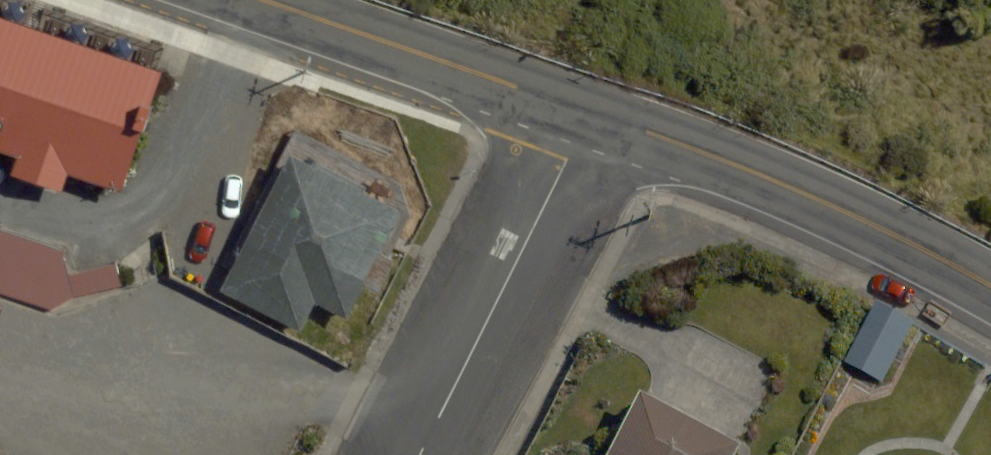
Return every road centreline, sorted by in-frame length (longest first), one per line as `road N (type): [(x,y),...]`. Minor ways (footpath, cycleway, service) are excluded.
road 1 (primary): [(990,288),(834,206),(592,113)]
road 2 (residential): [(419,454),(592,113)]
road 3 (primary): [(592,113),(263,0)]

